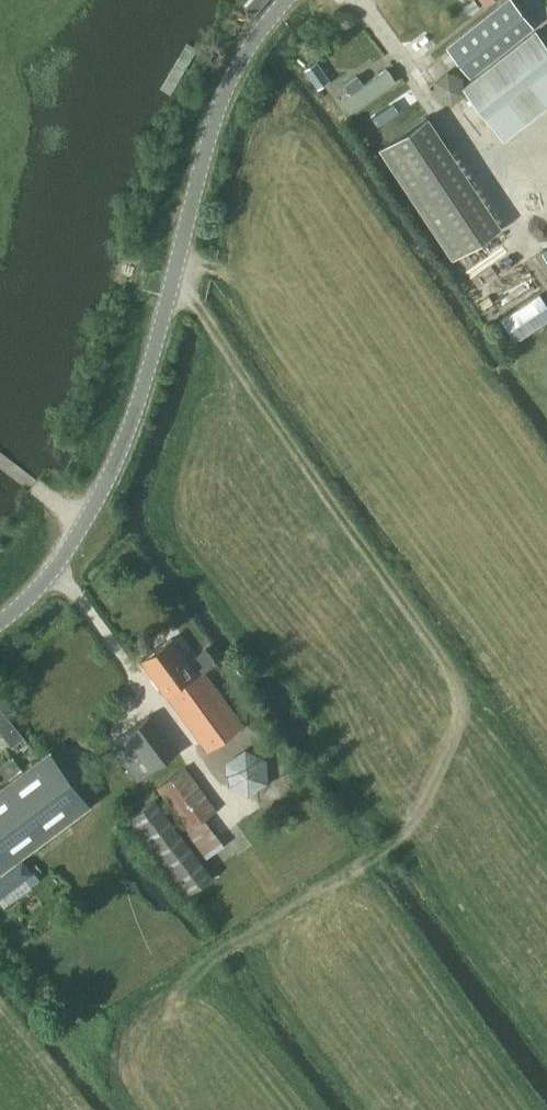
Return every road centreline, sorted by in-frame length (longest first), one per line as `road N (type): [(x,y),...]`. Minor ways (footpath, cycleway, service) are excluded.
road 1 (unclassified): [(0,620),(50,578),(95,505),(156,340),(223,105),(246,58),(296,0)]
road 2 (track): [(356,0),(497,203)]
road 3 (track): [(55,570),(155,699)]

